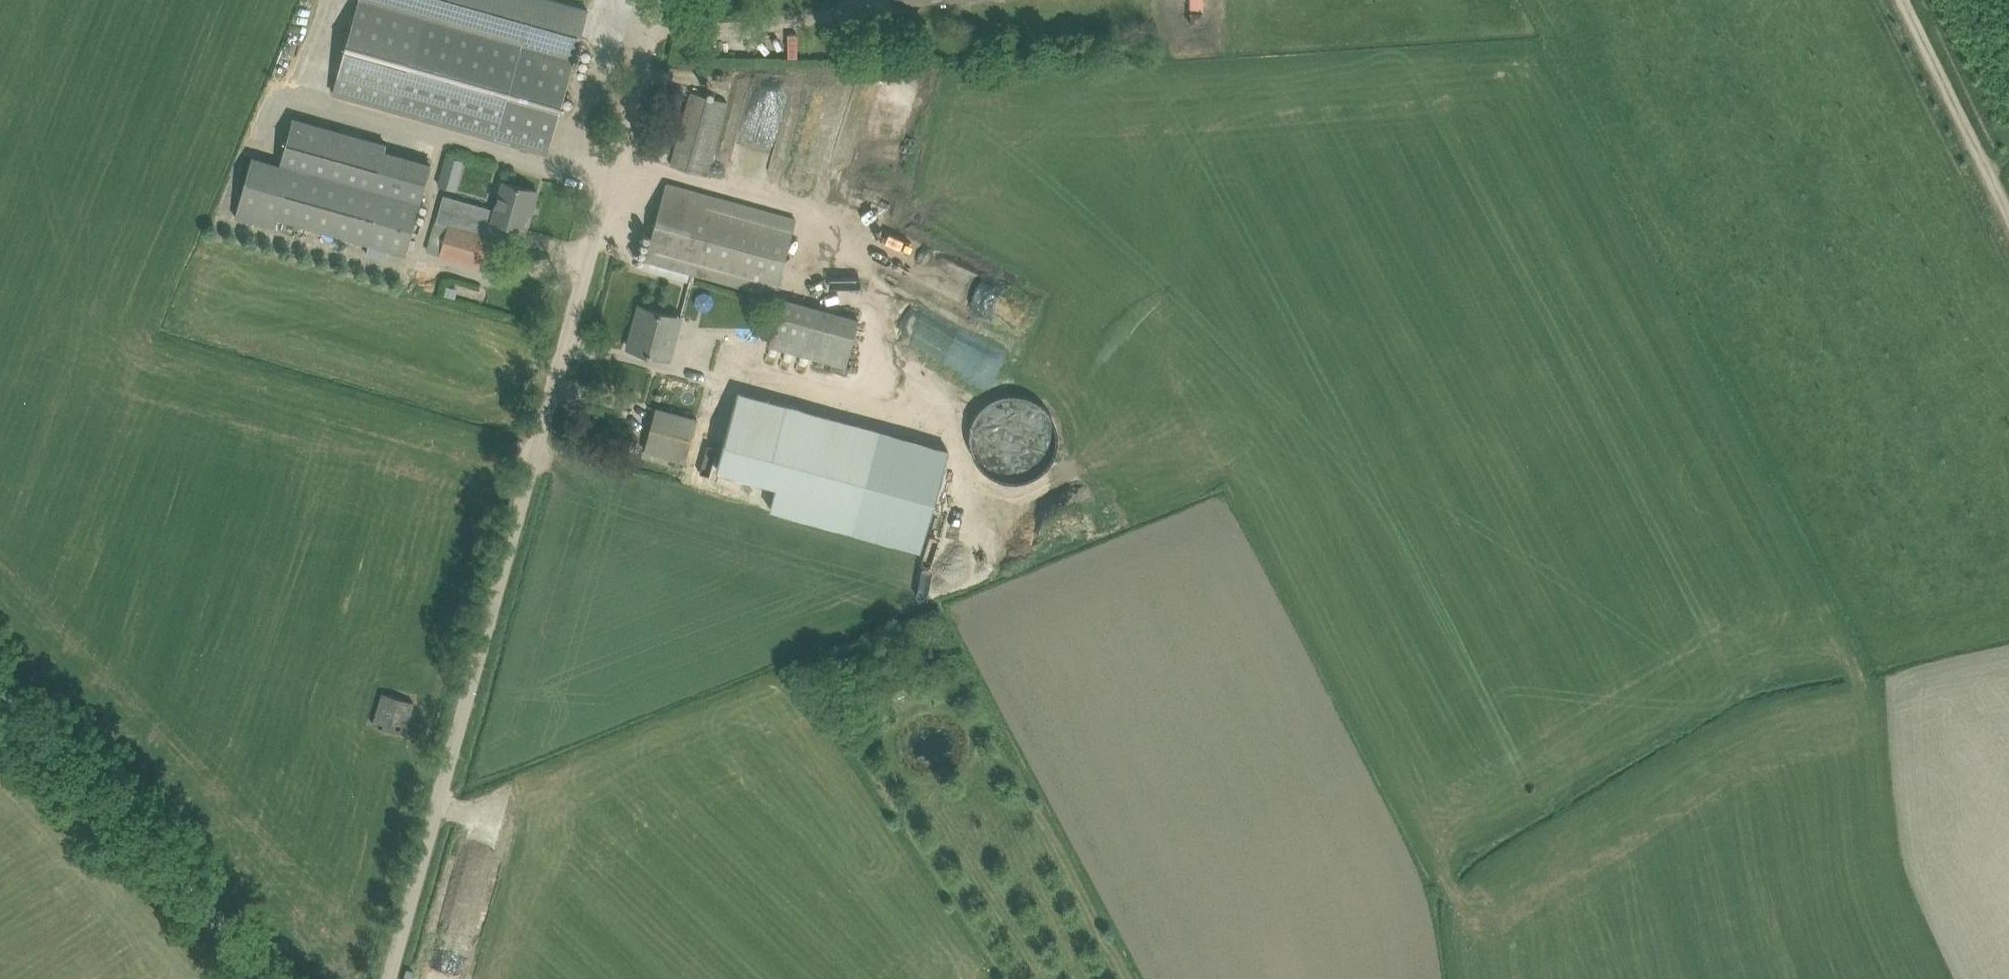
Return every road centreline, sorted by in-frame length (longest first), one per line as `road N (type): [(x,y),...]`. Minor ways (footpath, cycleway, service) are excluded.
road 1 (unclassified): [(388,978),(659,0)]
road 2 (tertiary): [(273,978),(0,689)]
road 3 (track): [(2008,212),(1904,0)]

